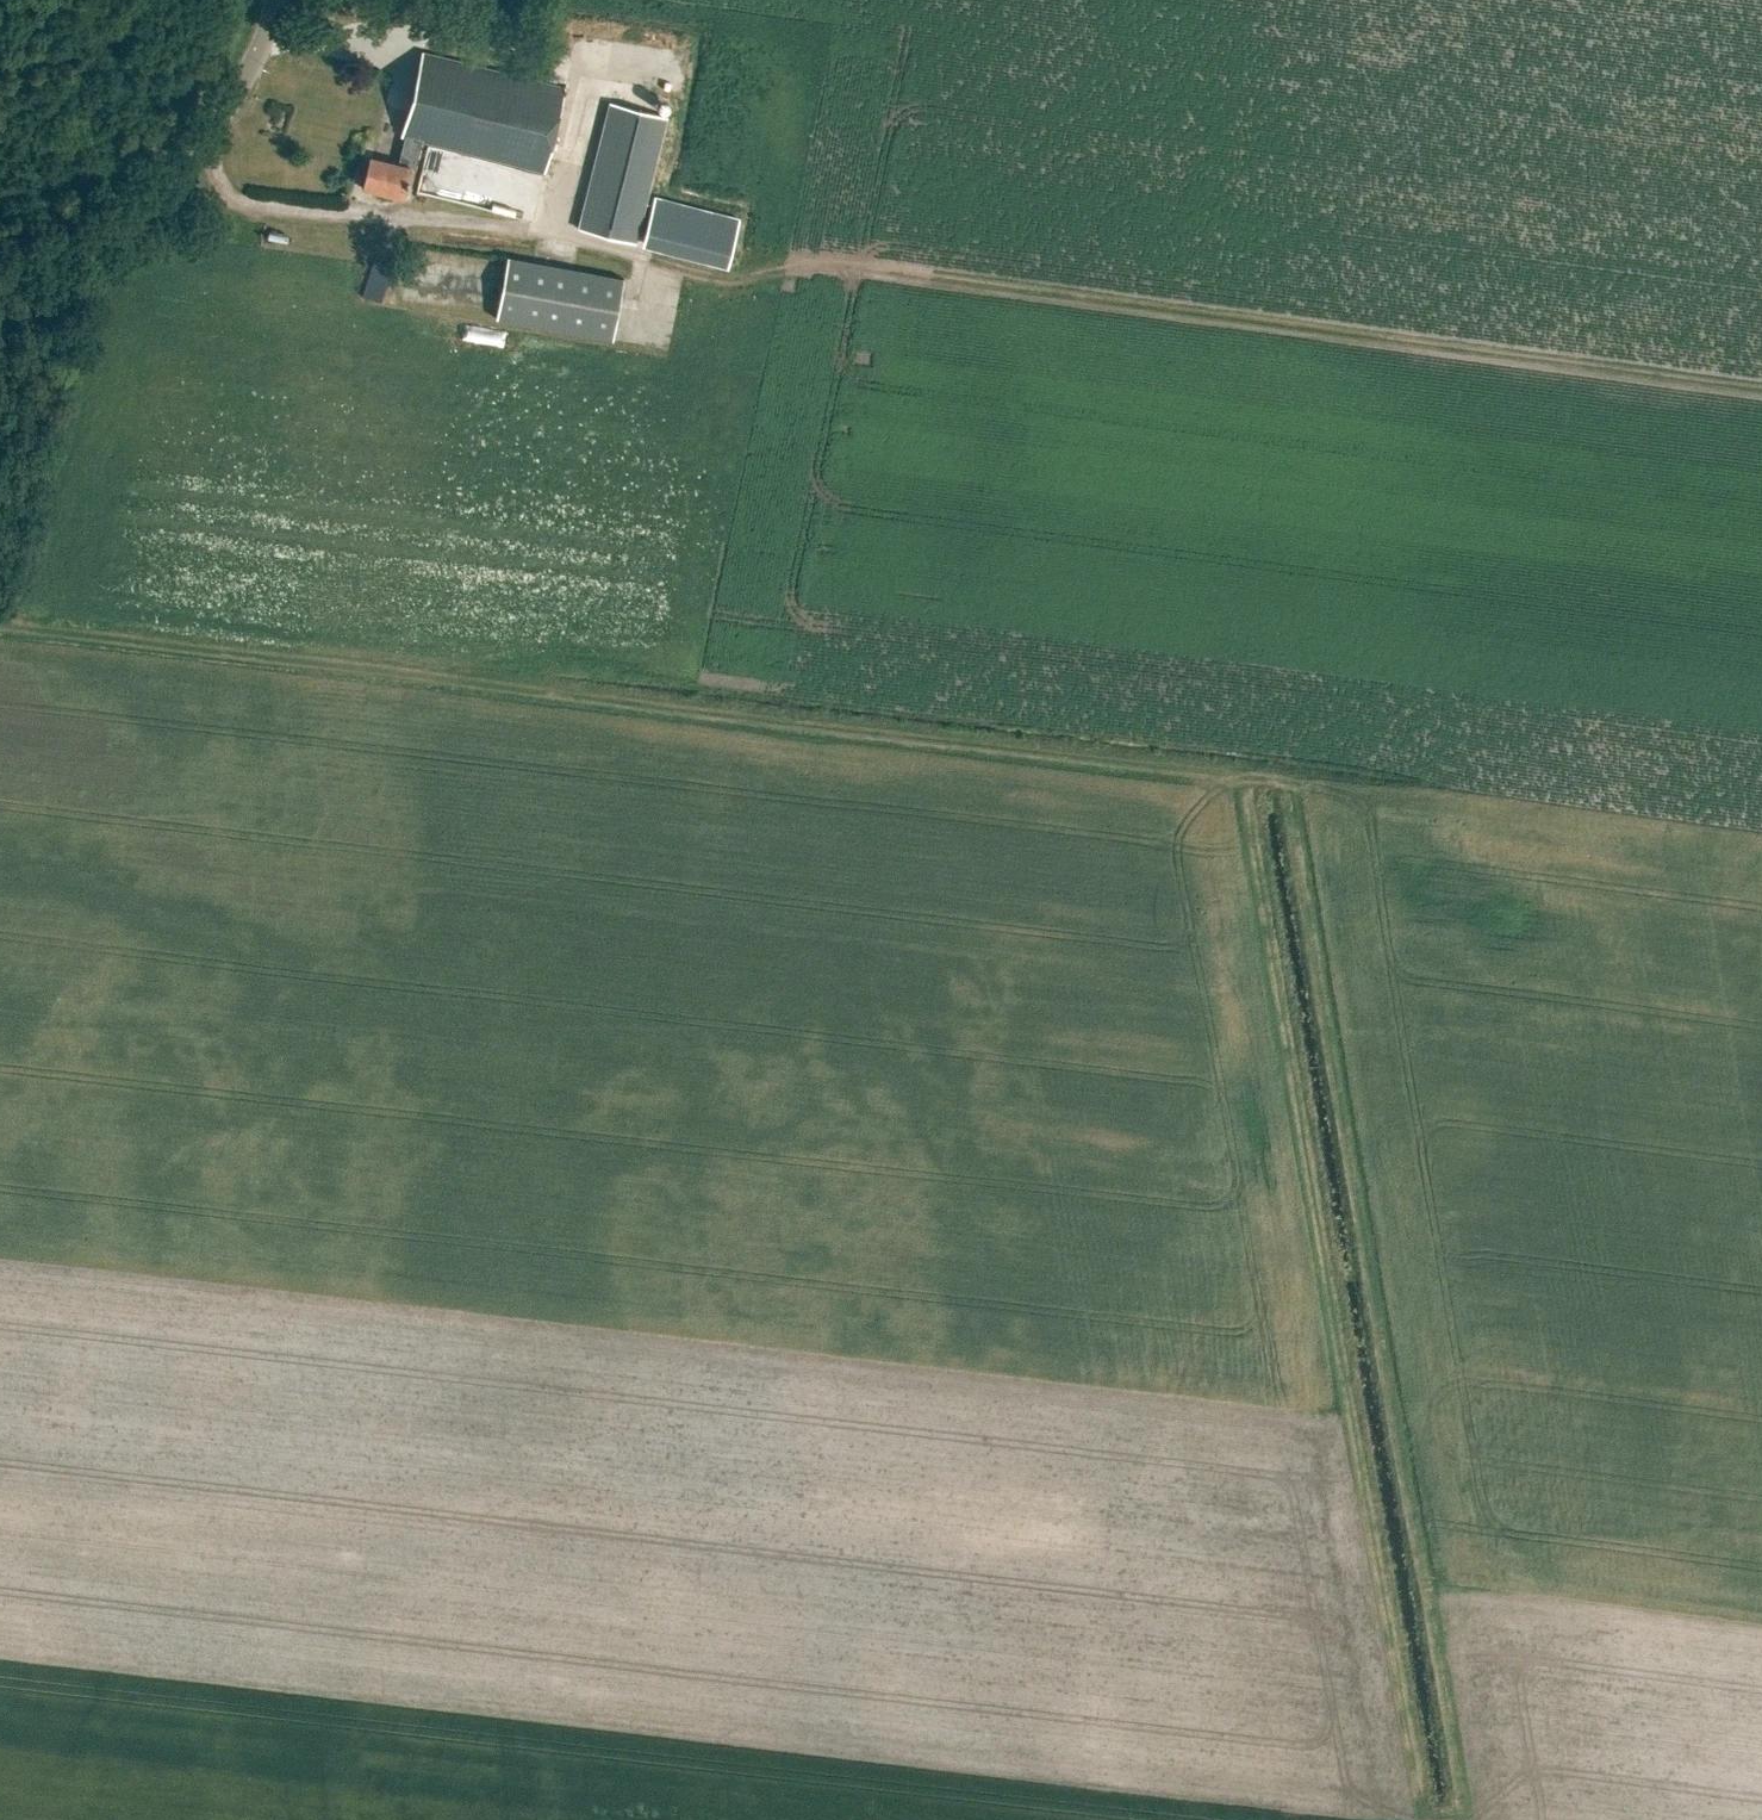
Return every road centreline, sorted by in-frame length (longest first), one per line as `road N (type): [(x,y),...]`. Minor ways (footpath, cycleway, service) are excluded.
road 1 (unclassified): [(0,275),(112,222),(187,162),(226,117),(272,0)]

